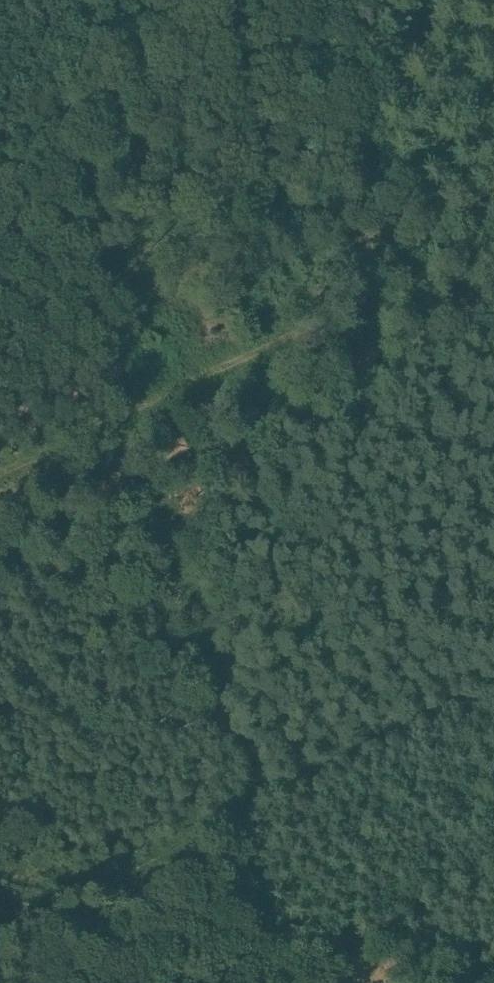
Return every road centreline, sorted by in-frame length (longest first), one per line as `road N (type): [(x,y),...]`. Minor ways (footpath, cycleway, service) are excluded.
road 1 (track): [(0,481),(493,270)]
road 2 (track): [(0,190),(146,0)]

